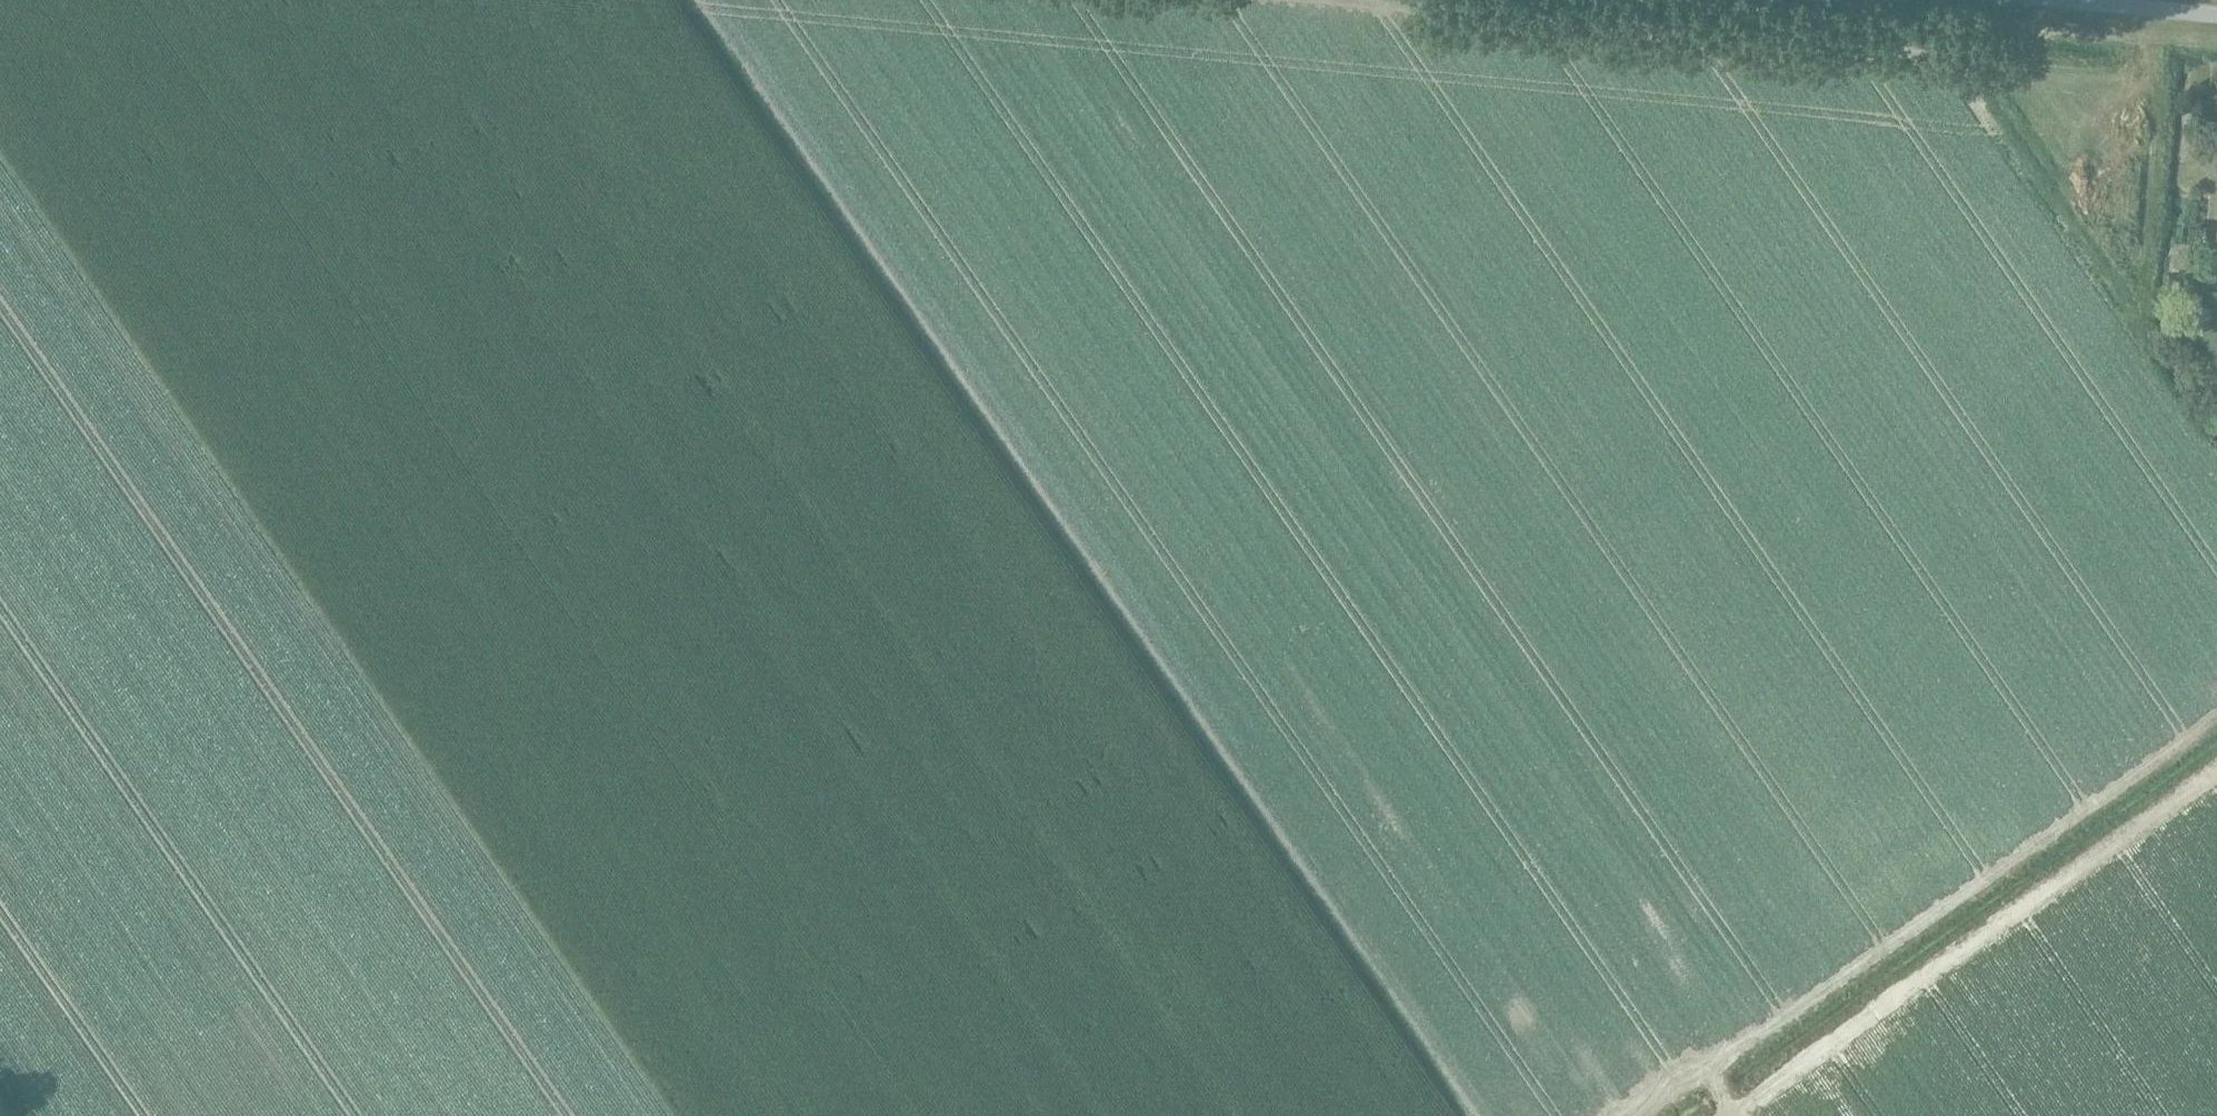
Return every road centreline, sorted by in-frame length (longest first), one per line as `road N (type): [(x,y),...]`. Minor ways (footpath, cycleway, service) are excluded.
road 1 (unclassified): [(2216,16),(2042,0)]

